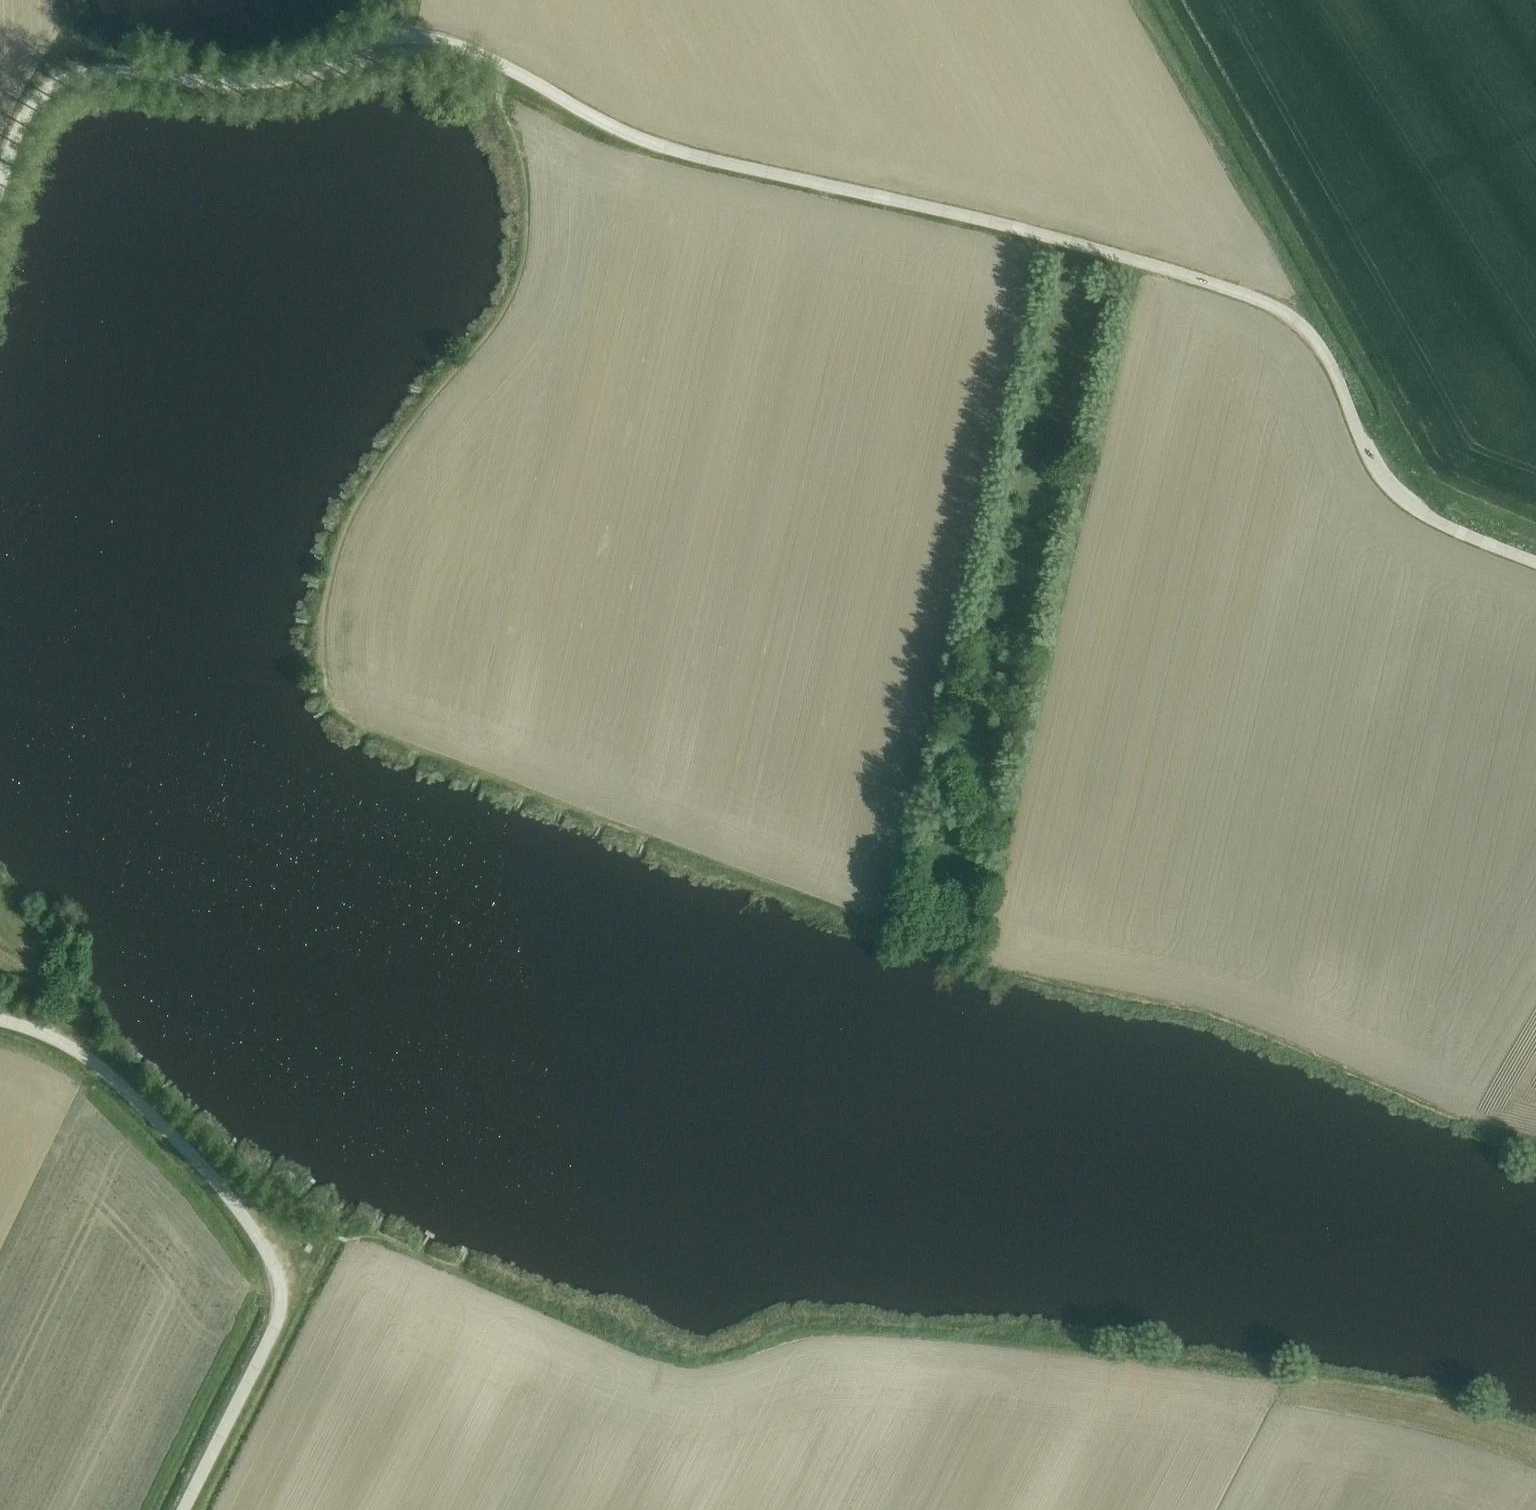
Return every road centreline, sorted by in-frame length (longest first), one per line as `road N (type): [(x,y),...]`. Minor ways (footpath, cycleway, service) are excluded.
road 1 (unclassified): [(1535,562),(1426,514),(1387,481),(1365,447),(1333,364),(1281,309),(1024,229),(651,142),(432,37),(399,36),(315,69),(250,83),(134,71),(91,71),(57,82),(33,102),(0,186)]
road 2 (unclassified): [(0,1018),(72,1047),(114,1079),(212,1177),(278,1276),(271,1337),(184,1509)]

